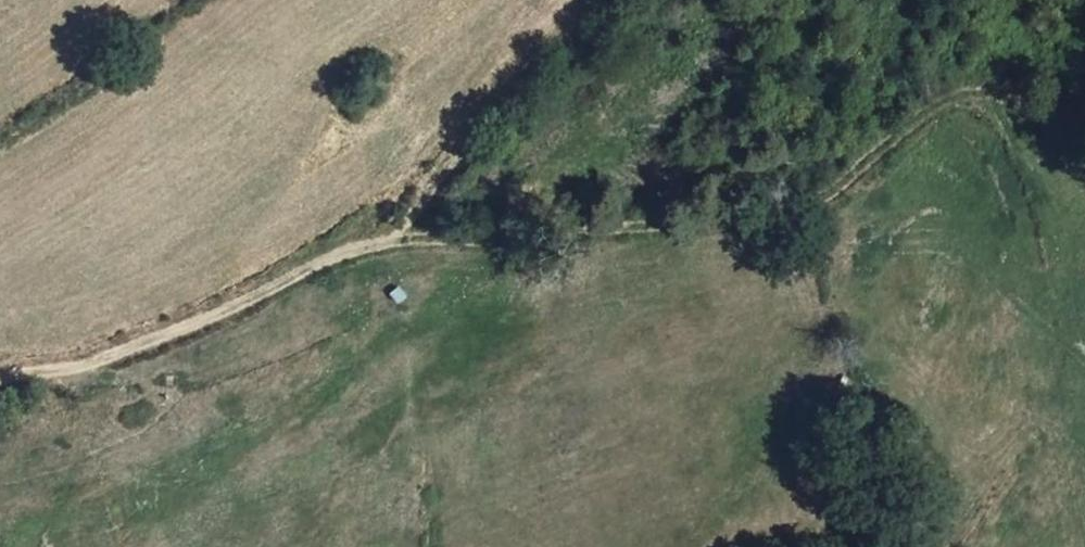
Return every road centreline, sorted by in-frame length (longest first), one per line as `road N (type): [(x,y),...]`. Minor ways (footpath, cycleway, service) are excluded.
road 1 (track): [(1084,149),(1015,101),(972,93),(937,107),(825,198),(777,221),(587,242),(390,243)]
road 2 (track): [(0,380),(61,371),(145,345),(351,251),(390,243)]
road 3 (track): [(390,243),(479,135),(638,0)]

